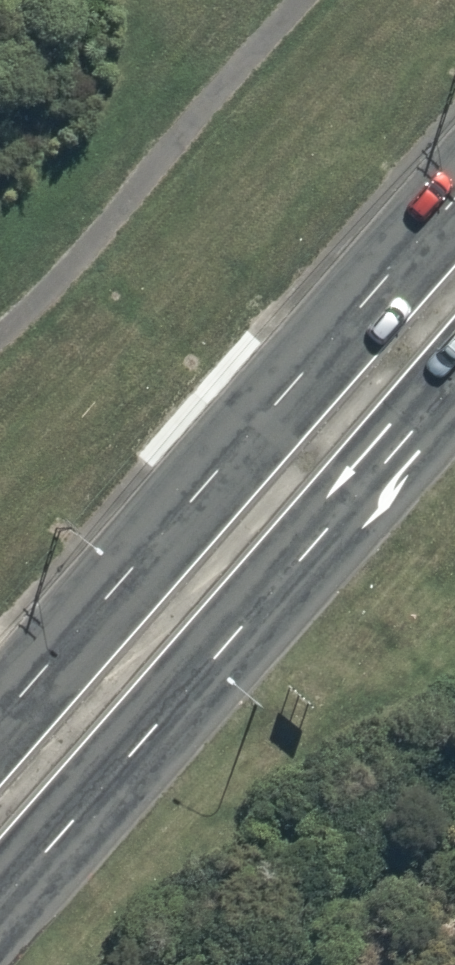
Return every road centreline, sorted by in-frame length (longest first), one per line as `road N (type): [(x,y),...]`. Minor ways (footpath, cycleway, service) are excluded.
road 1 (secondary): [(0,701),(454,190)]
road 2 (secondary): [(454,365),(0,874)]

